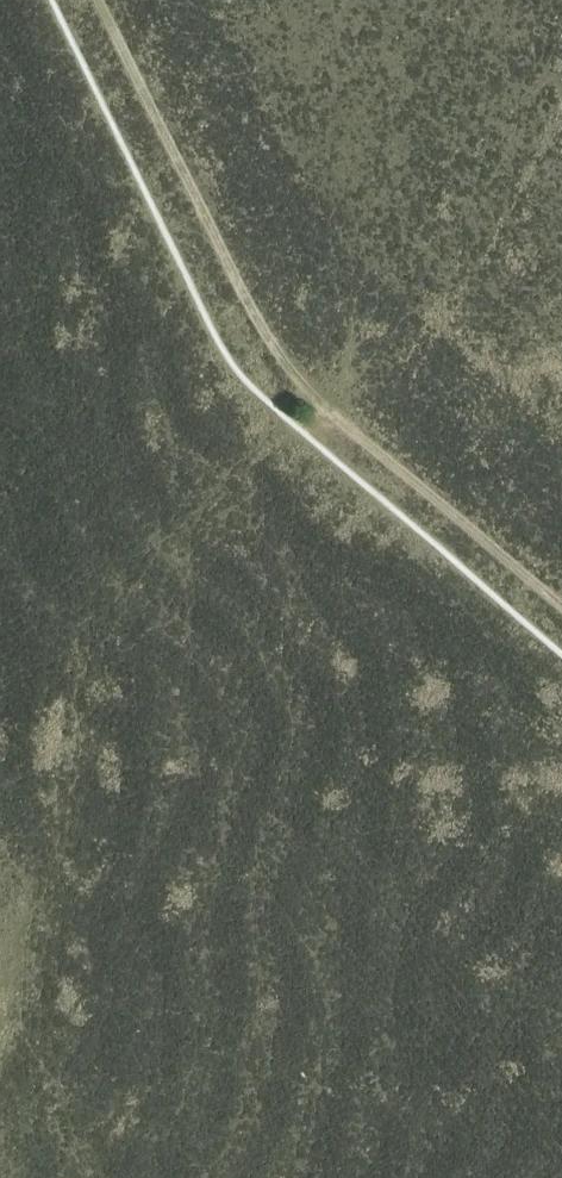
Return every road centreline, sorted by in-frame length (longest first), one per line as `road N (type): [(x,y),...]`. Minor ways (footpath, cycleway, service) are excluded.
road 1 (track): [(99,0),(257,318),(316,400),(561,612)]

